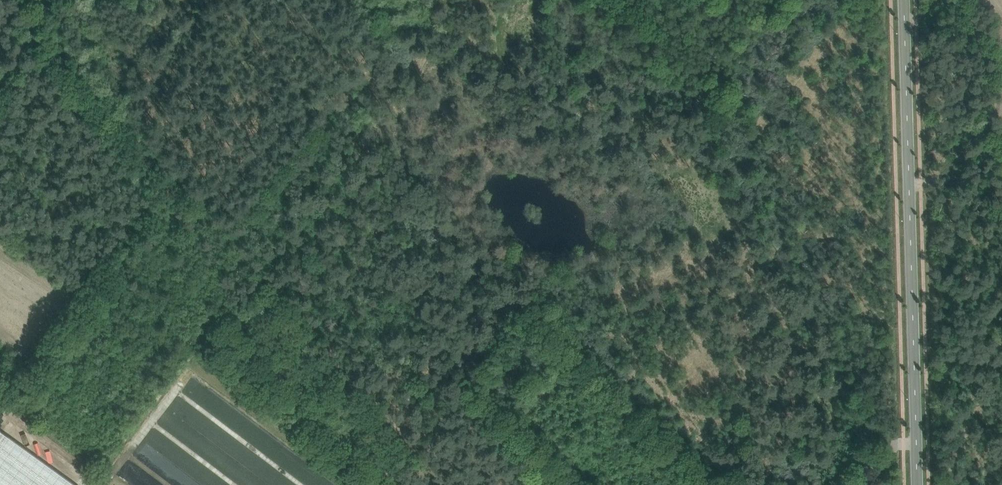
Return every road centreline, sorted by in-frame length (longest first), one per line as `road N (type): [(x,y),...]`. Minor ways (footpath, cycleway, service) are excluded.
road 1 (track): [(41,18),(450,484)]
road 2 (primary): [(919,484),(903,0)]

